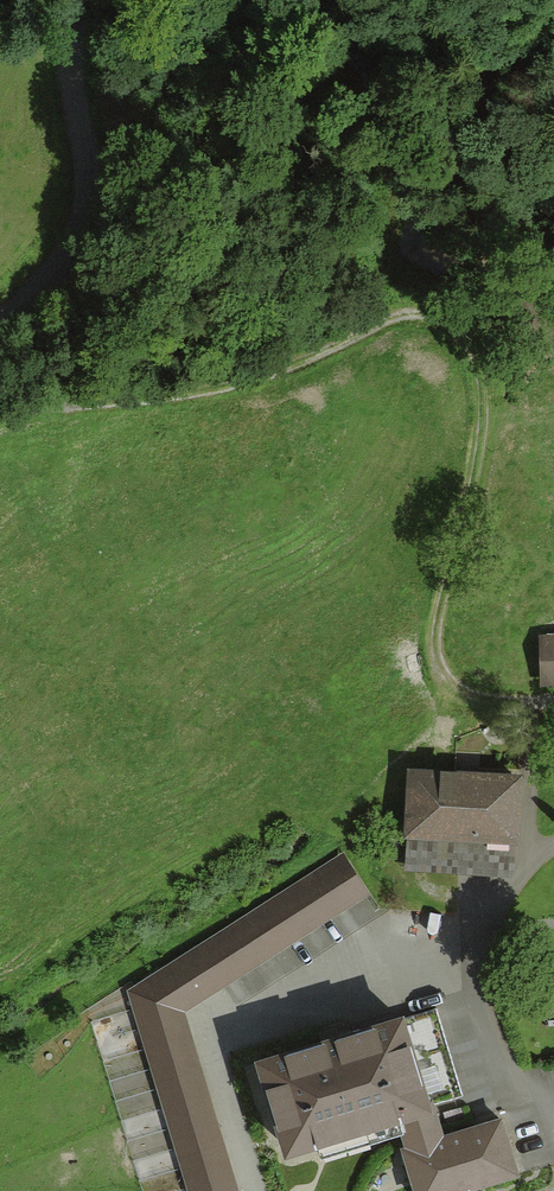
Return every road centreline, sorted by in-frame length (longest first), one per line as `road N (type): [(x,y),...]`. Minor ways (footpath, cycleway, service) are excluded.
road 1 (track): [(553,702),(474,700),(440,670),(440,608),(478,473),(485,402),(469,340),(441,318),(388,319),(290,365),(202,391),(0,416)]
road 2 (unclassified): [(75,0),(69,63),(89,182),(86,219),(62,264),(0,318)]

